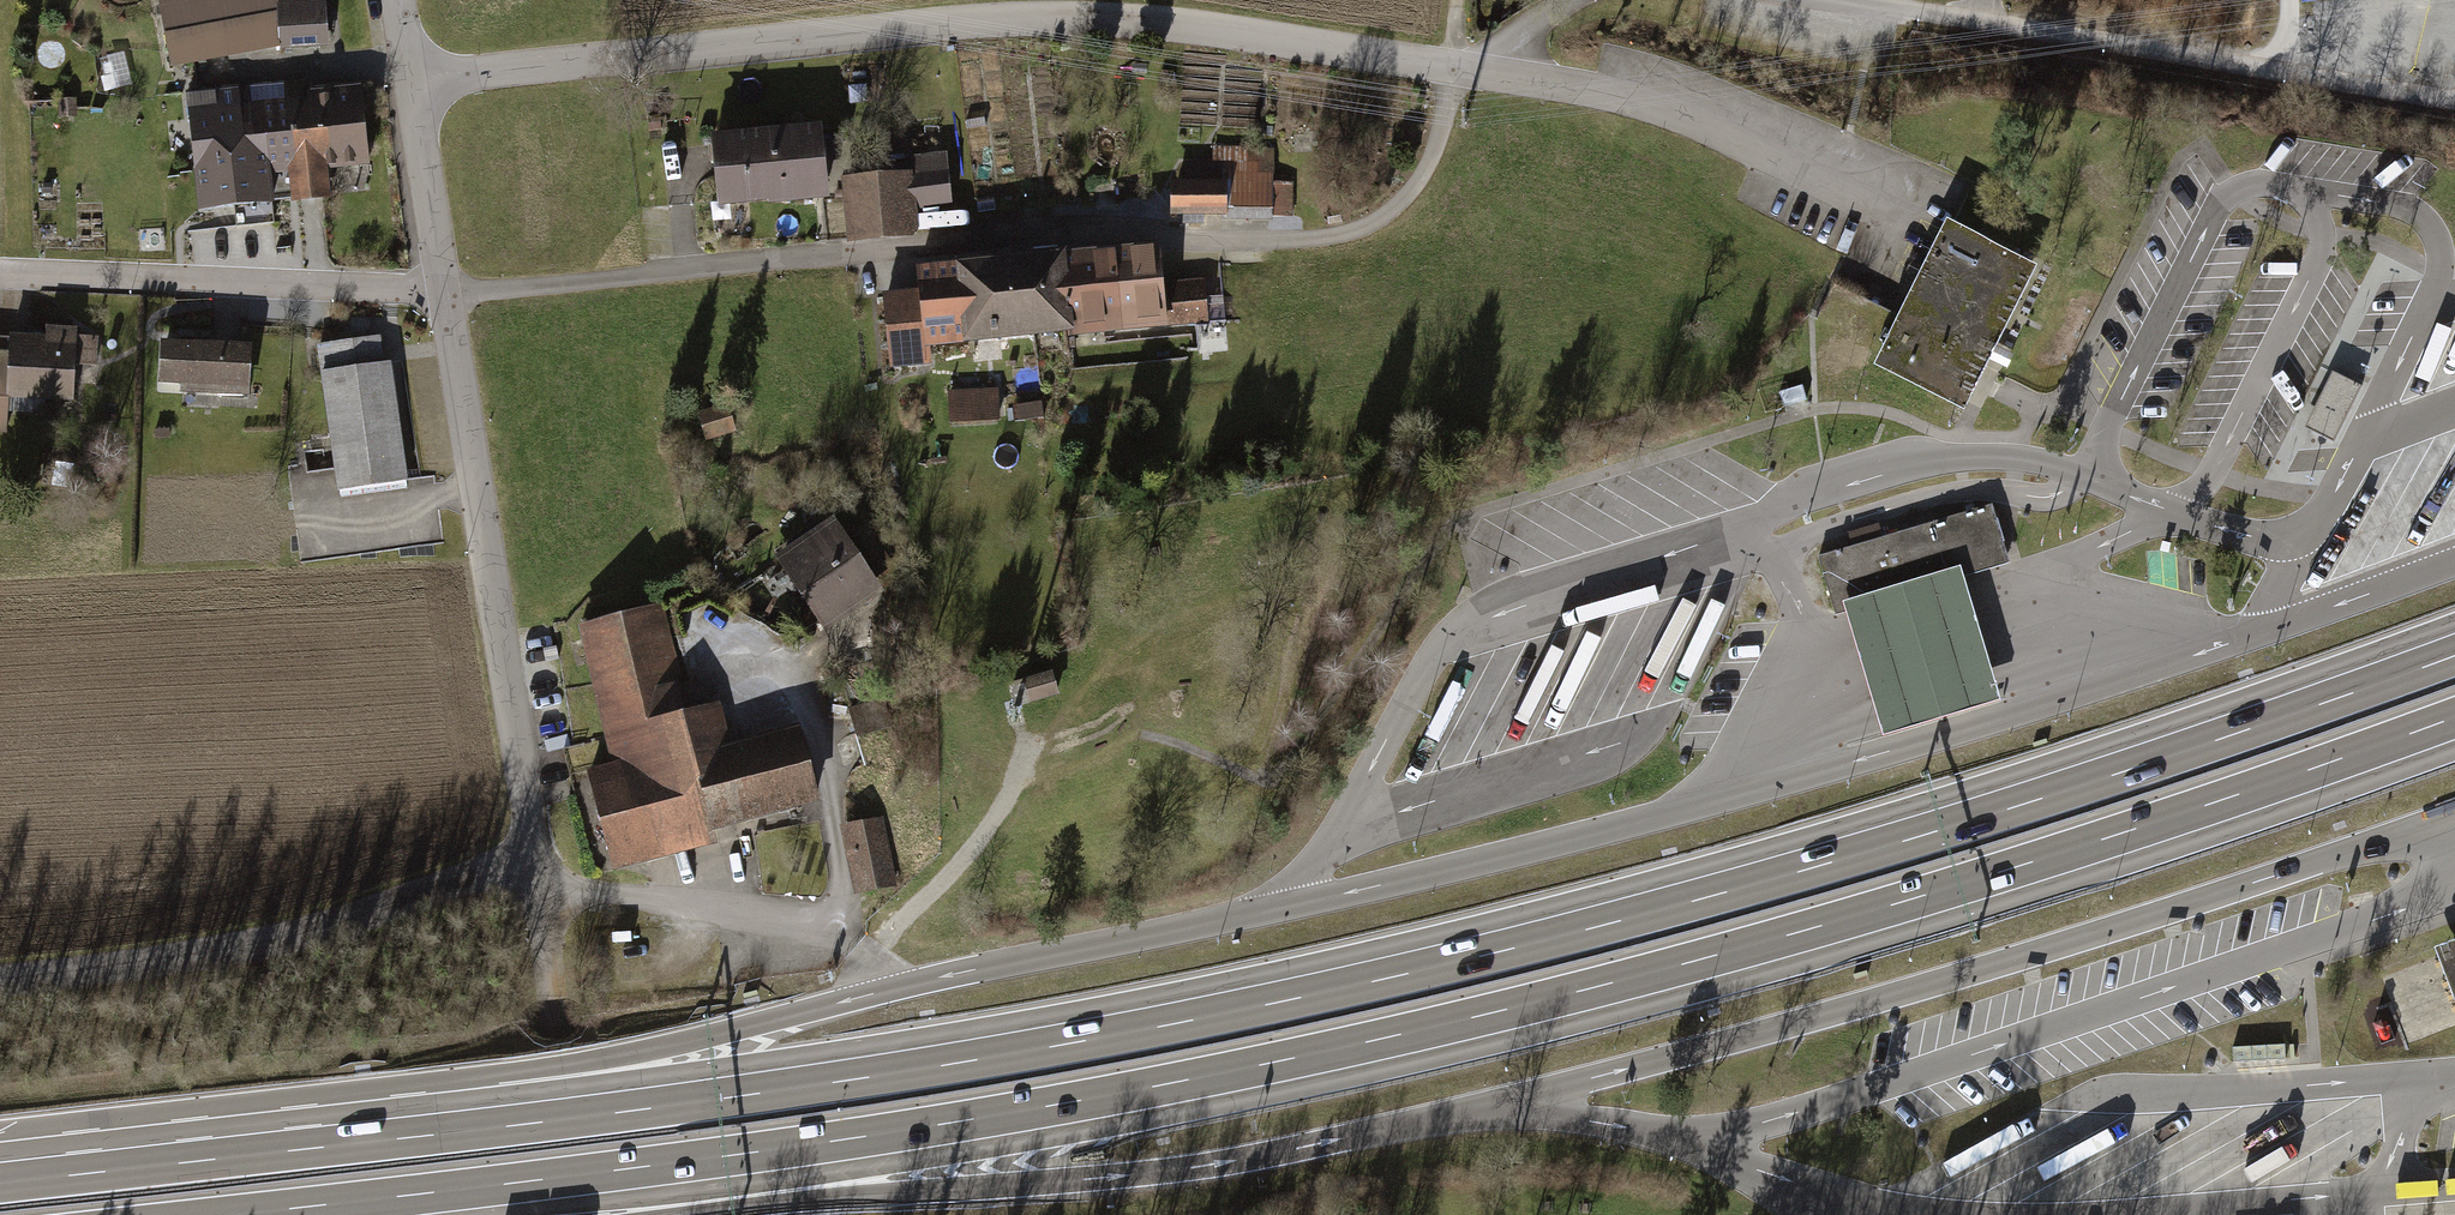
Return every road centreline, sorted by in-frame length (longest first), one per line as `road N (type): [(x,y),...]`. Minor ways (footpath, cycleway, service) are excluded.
road 1 (motorway): [(245,1214),(847,1139),(1311,1055),(1911,901),(2454,718)]
road 2 (motorway): [(2454,655),(2026,804),(1593,928),(1378,981),(837,1082),(287,1152)]
road 3 (track): [(0,270),(484,291),(1100,232),(1348,234),(1408,196),(1436,148),(1455,69),(1460,0)]
road 4 (residential): [(410,79),(1079,16),(1488,73)]
road 5 (motorway): [(497,1214),(731,1209),(1113,1177),(1260,1156),(1479,1108)]
road 6 (motorway): [(1236,918),(895,988),(287,1152)]
road 7 (unclassified): [(410,79),(528,814),(528,859)]
road 8 (residential): [(1836,0),(2280,75)]
road 9 (motorway): [(287,1152),(0,1183)]

